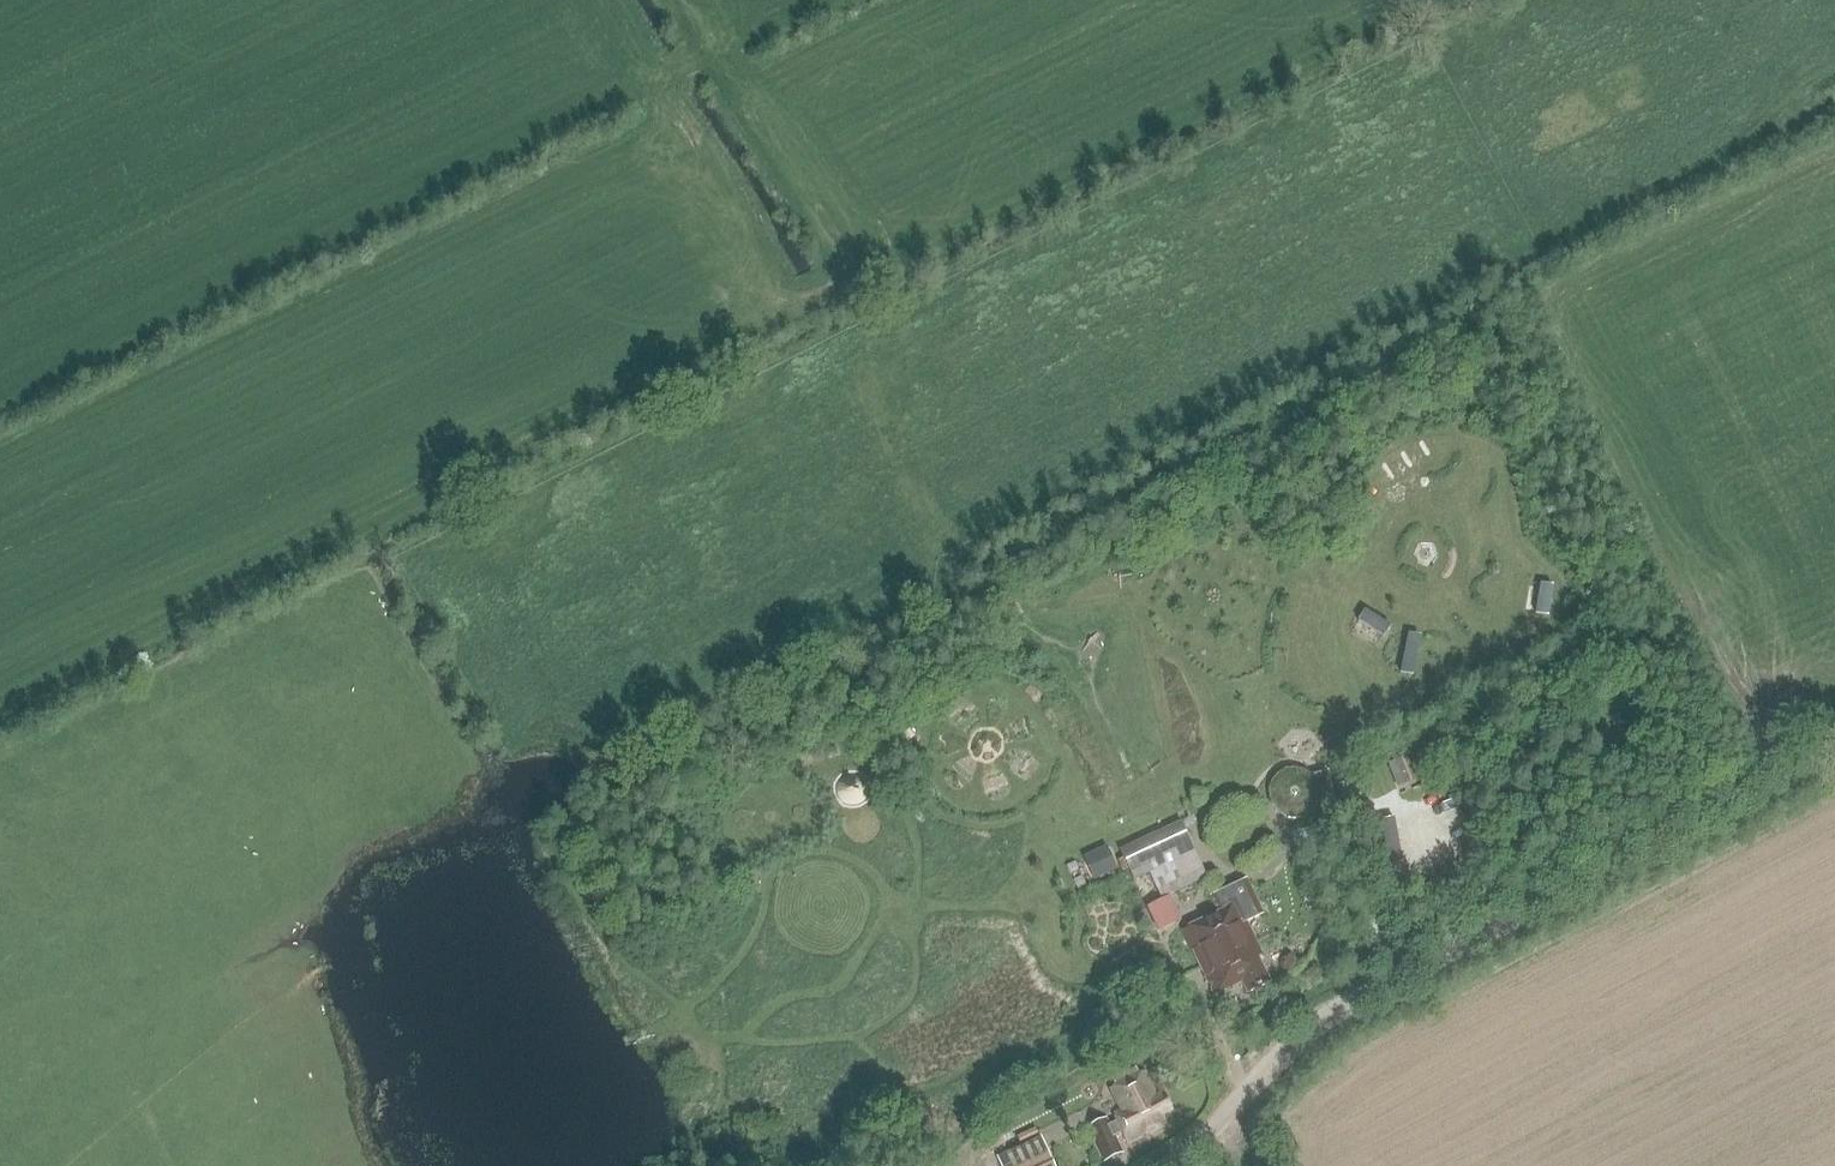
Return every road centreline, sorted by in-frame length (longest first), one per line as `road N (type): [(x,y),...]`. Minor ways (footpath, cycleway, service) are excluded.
road 1 (unclassified): [(1834,750),(1315,1027),(1166,1165)]

